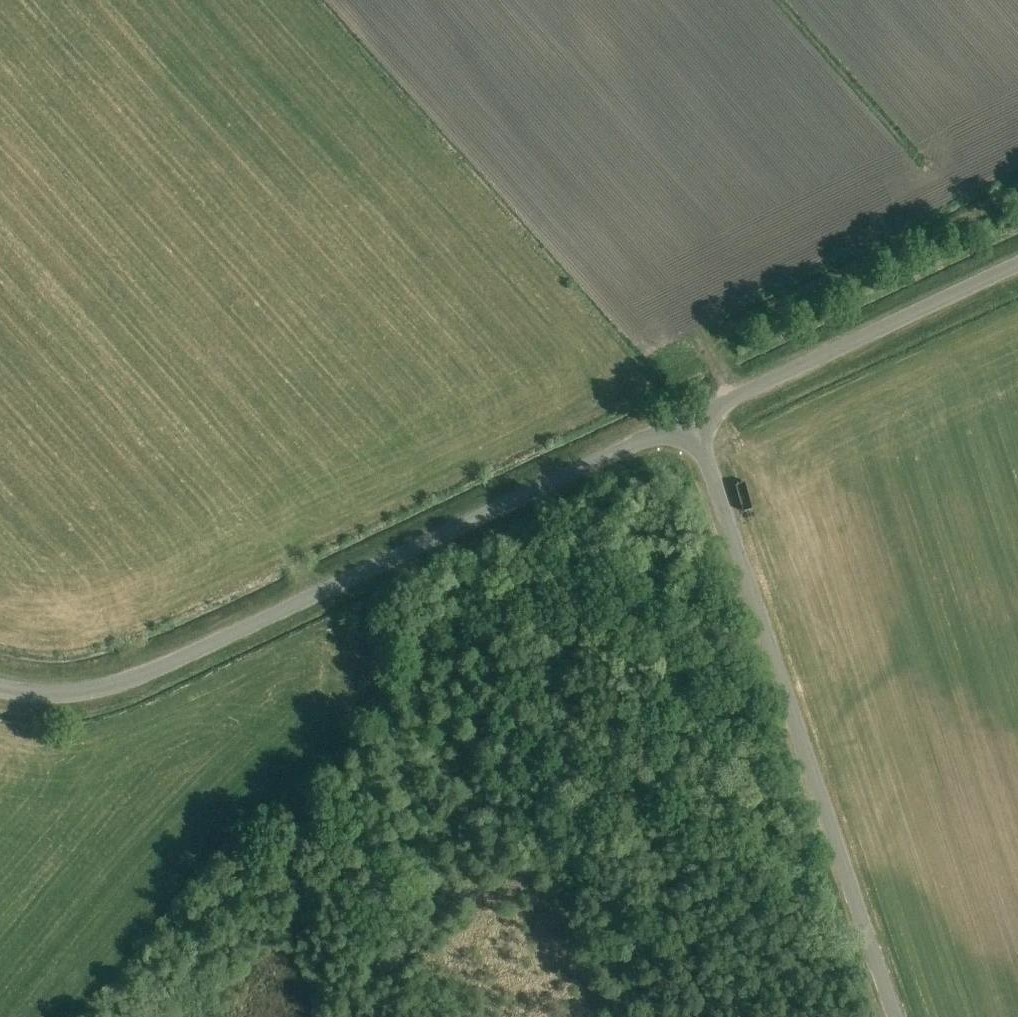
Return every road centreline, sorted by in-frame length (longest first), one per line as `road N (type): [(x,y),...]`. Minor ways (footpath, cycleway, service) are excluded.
road 1 (unclassified): [(693,418),(130,681),(59,694),(0,688)]
road 2 (unclassified): [(897,1016),(693,418)]
road 3 (unclassified): [(693,418),(1017,266)]

